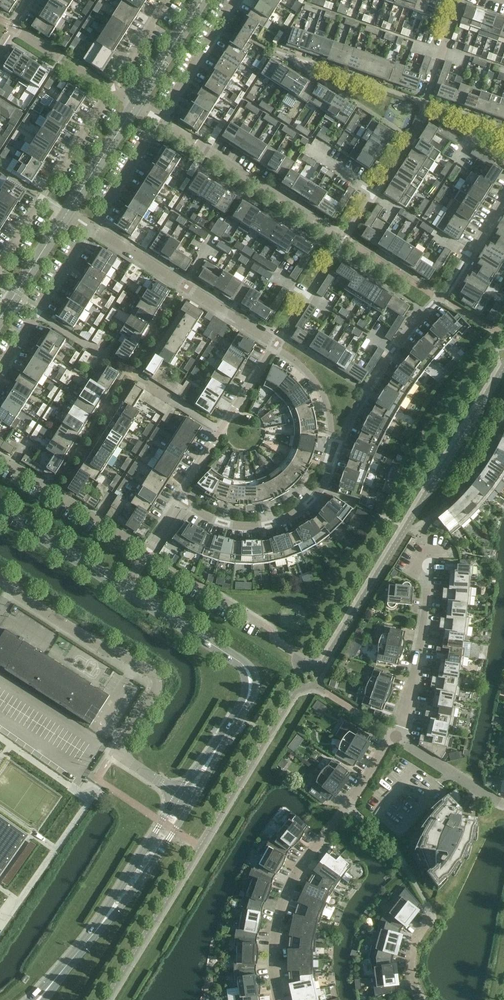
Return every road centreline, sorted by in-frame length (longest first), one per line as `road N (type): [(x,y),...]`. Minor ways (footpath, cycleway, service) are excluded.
road 1 (tertiary): [(124,588),(243,665),(251,689),(112,909),(37,999)]
road 2 (residential): [(334,447),(404,334),(441,299),(469,251)]
road 3 (residential): [(422,999),(411,954),(433,916),(395,849),(348,806)]
road 4 (residential): [(345,239),(161,120)]
road 5 (residential): [(276,999),(277,909),(348,806)]
road 6 (residential): [(110,89),(0,265)]
road 7 (residential): [(180,500),(236,526),(281,521),(321,489),(334,447)]
road 8 (residential): [(395,735),(427,580)]
road 9 (tertiary): [(0,509),(124,588)]
road 10 (residential): [(51,491),(126,369)]
road 11 (residential): [(161,120),(237,0)]
road 12 (residential): [(264,626),(148,551)]
road 13 (residential): [(503,806),(395,735)]
road 14 (tertiary): [(136,106),(68,214)]
road 15 (residential): [(334,447),(315,379),(274,340)]
road 16 (residential): [(93,227),(161,120)]
road 17 (tertiary): [(203,0),(136,106)]
road 18 (tertiary): [(68,214),(0,318)]

